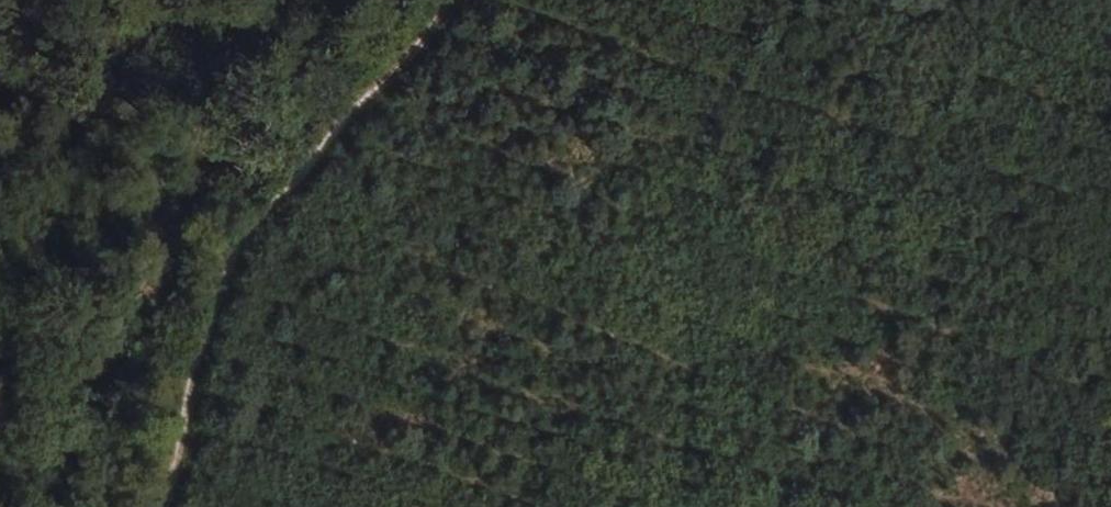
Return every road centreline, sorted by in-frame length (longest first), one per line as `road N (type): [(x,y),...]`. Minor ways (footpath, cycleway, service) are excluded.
road 1 (track): [(161,506),(210,318),(270,210),(446,0)]

